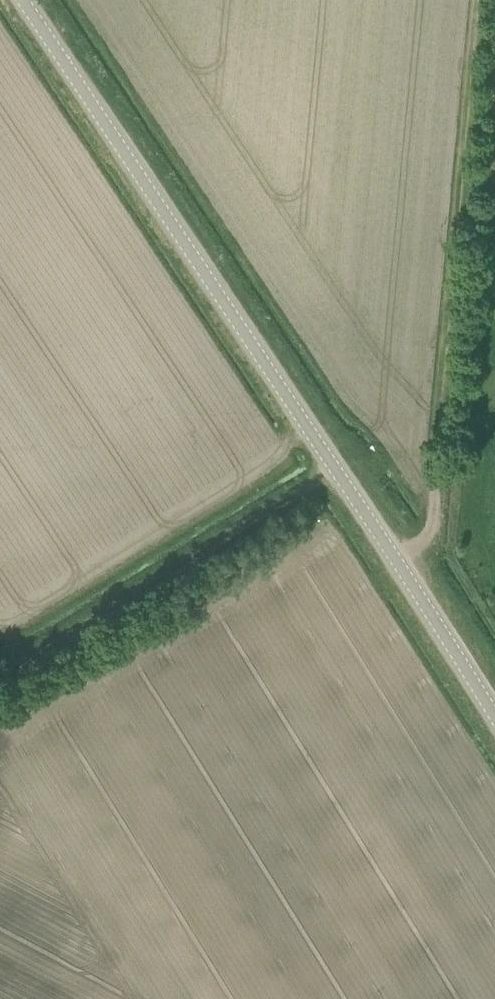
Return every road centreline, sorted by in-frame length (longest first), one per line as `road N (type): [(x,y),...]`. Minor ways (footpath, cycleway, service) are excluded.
road 1 (tertiary): [(494,716),(25,0)]
road 2 (track): [(417,589),(447,394),(483,0)]
road 3 (track): [(345,478),(76,639),(0,658)]

